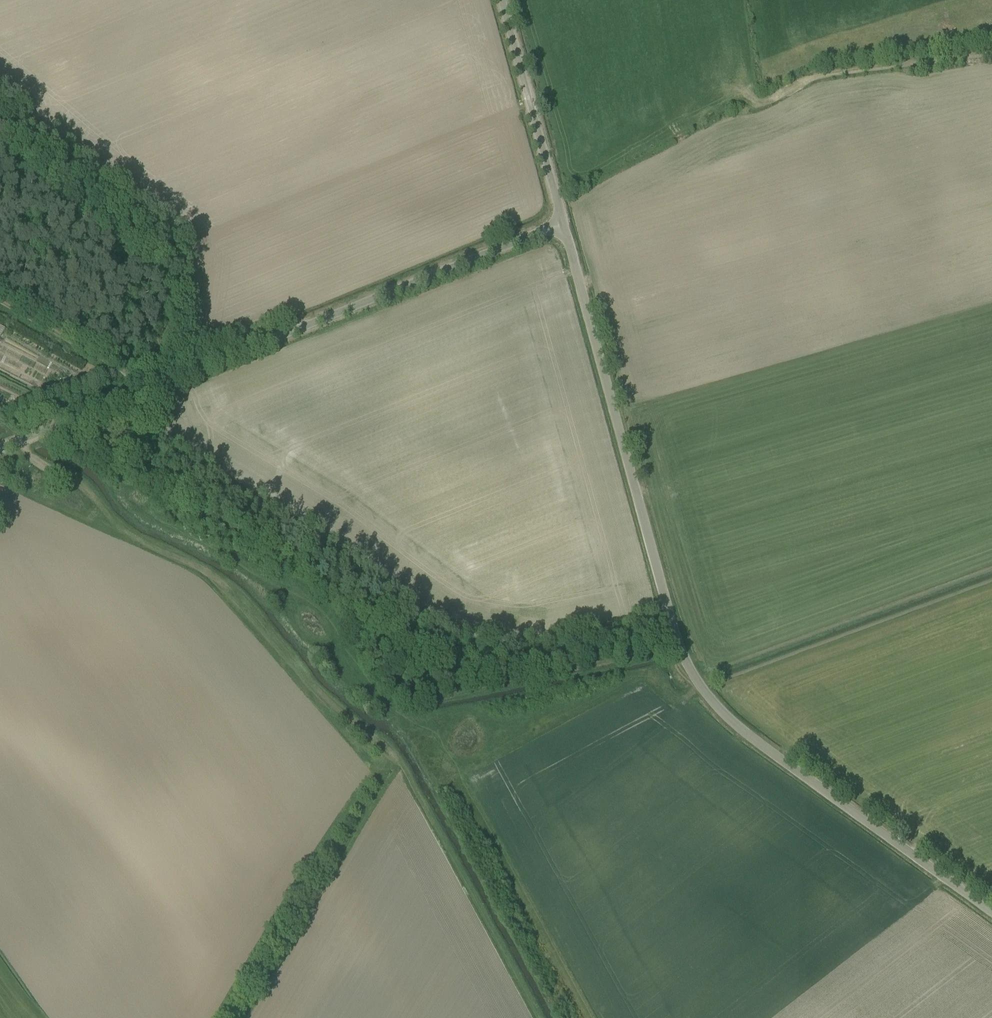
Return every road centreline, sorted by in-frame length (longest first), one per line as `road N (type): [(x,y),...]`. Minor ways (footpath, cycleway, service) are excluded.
road 1 (unclassified): [(991,912),(745,733),(695,680),(672,628),(562,223)]
road 2 (unclassified): [(0,448),(562,223)]
road 3 (unclassified): [(562,223),(503,0)]

